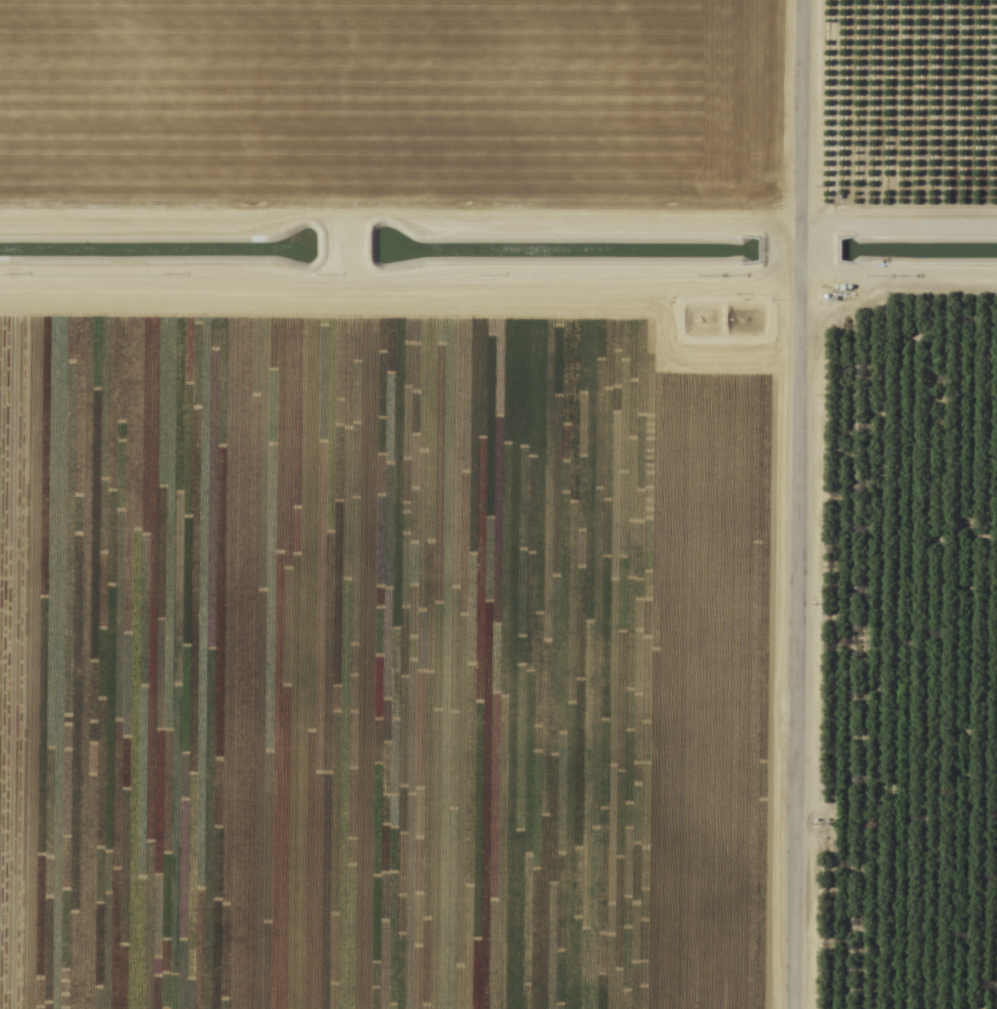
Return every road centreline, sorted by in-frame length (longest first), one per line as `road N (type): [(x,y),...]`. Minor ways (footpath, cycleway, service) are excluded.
road 1 (residential): [(795,1008),(804,0)]

